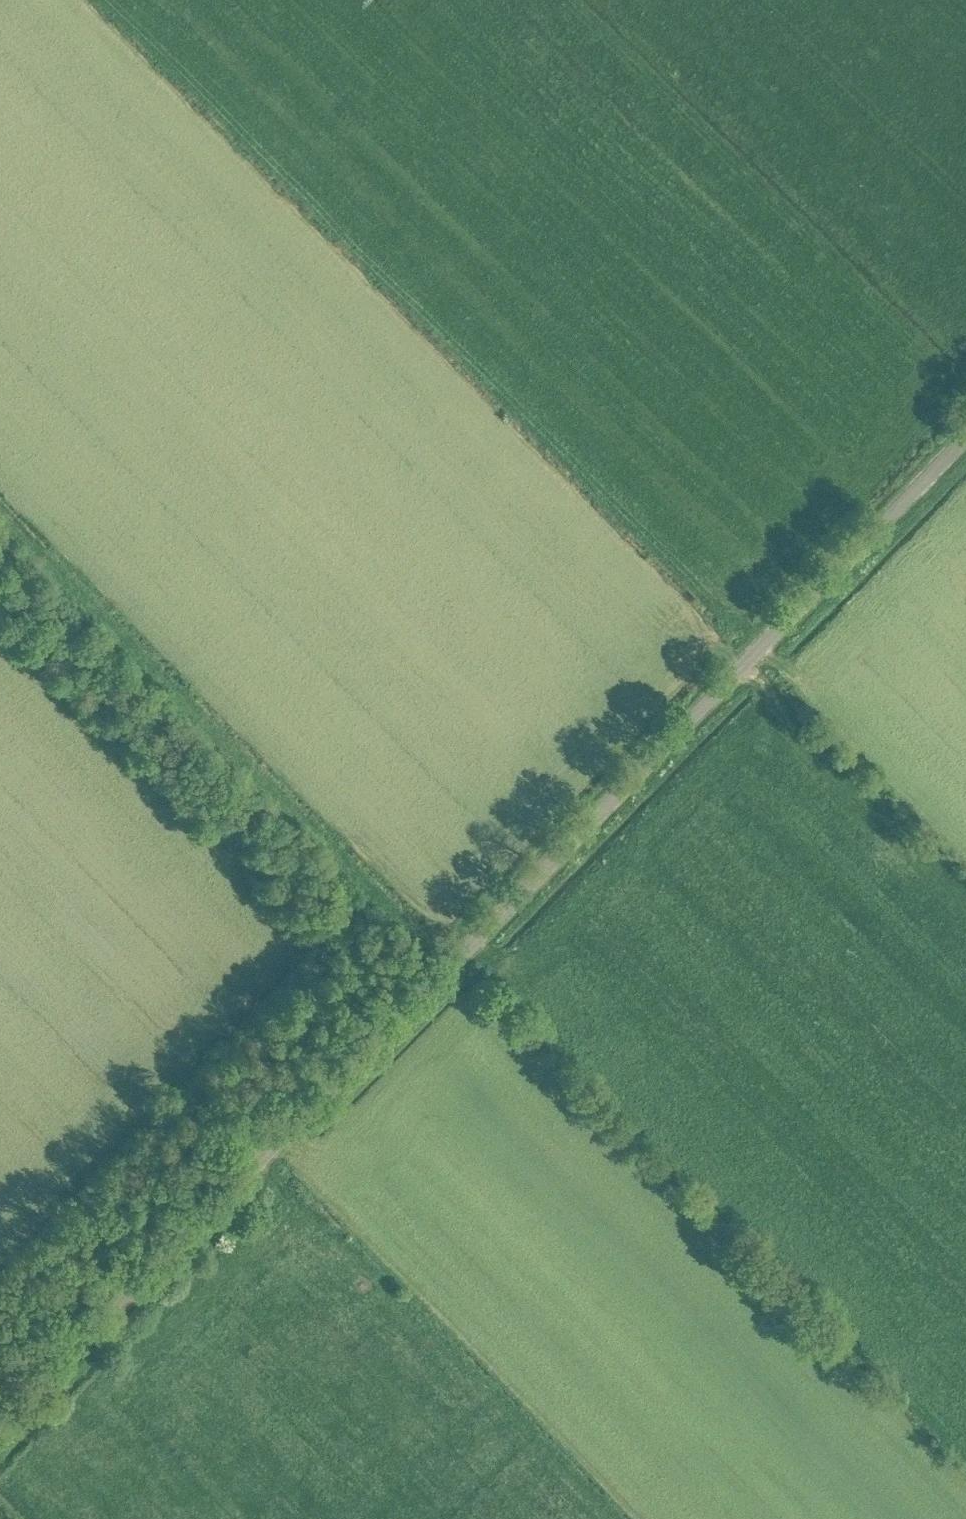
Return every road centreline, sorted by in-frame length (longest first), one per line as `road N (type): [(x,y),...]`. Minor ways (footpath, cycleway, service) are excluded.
road 1 (unclassified): [(0,1426),(965,436)]

